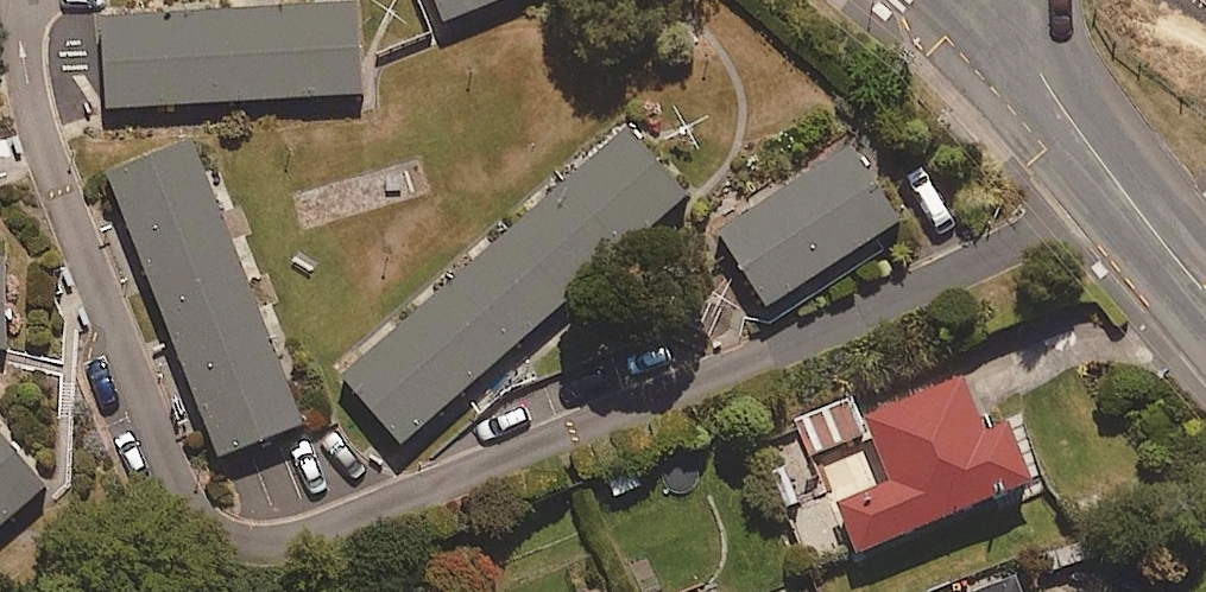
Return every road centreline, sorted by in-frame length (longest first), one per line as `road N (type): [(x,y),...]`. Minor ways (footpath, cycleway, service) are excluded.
road 1 (residential): [(1024,0),(1052,84),(1205,295)]

